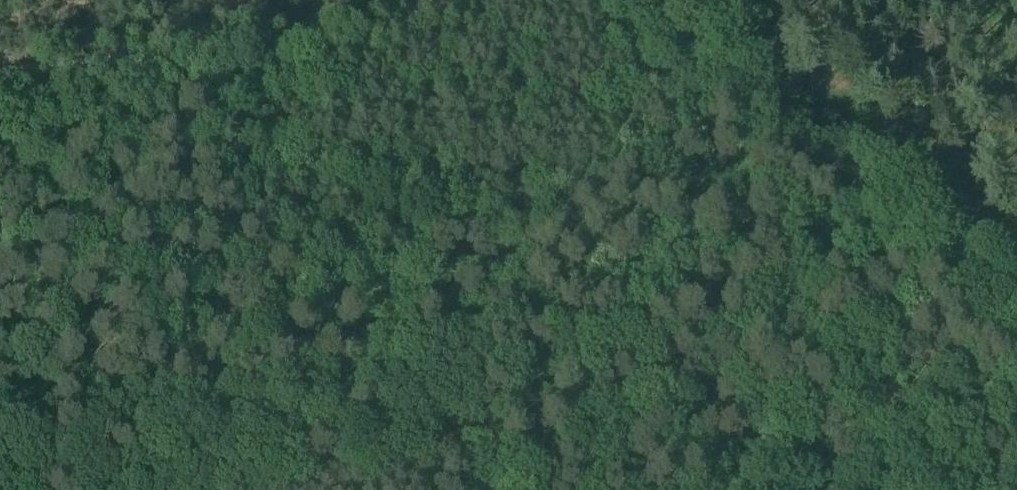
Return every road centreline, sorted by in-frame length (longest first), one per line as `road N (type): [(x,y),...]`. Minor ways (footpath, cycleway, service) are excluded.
road 1 (track): [(401,469),(984,278)]
road 2 (track): [(637,0),(1016,307)]
road 3 (track): [(0,81),(313,44),(411,19),(441,0)]

